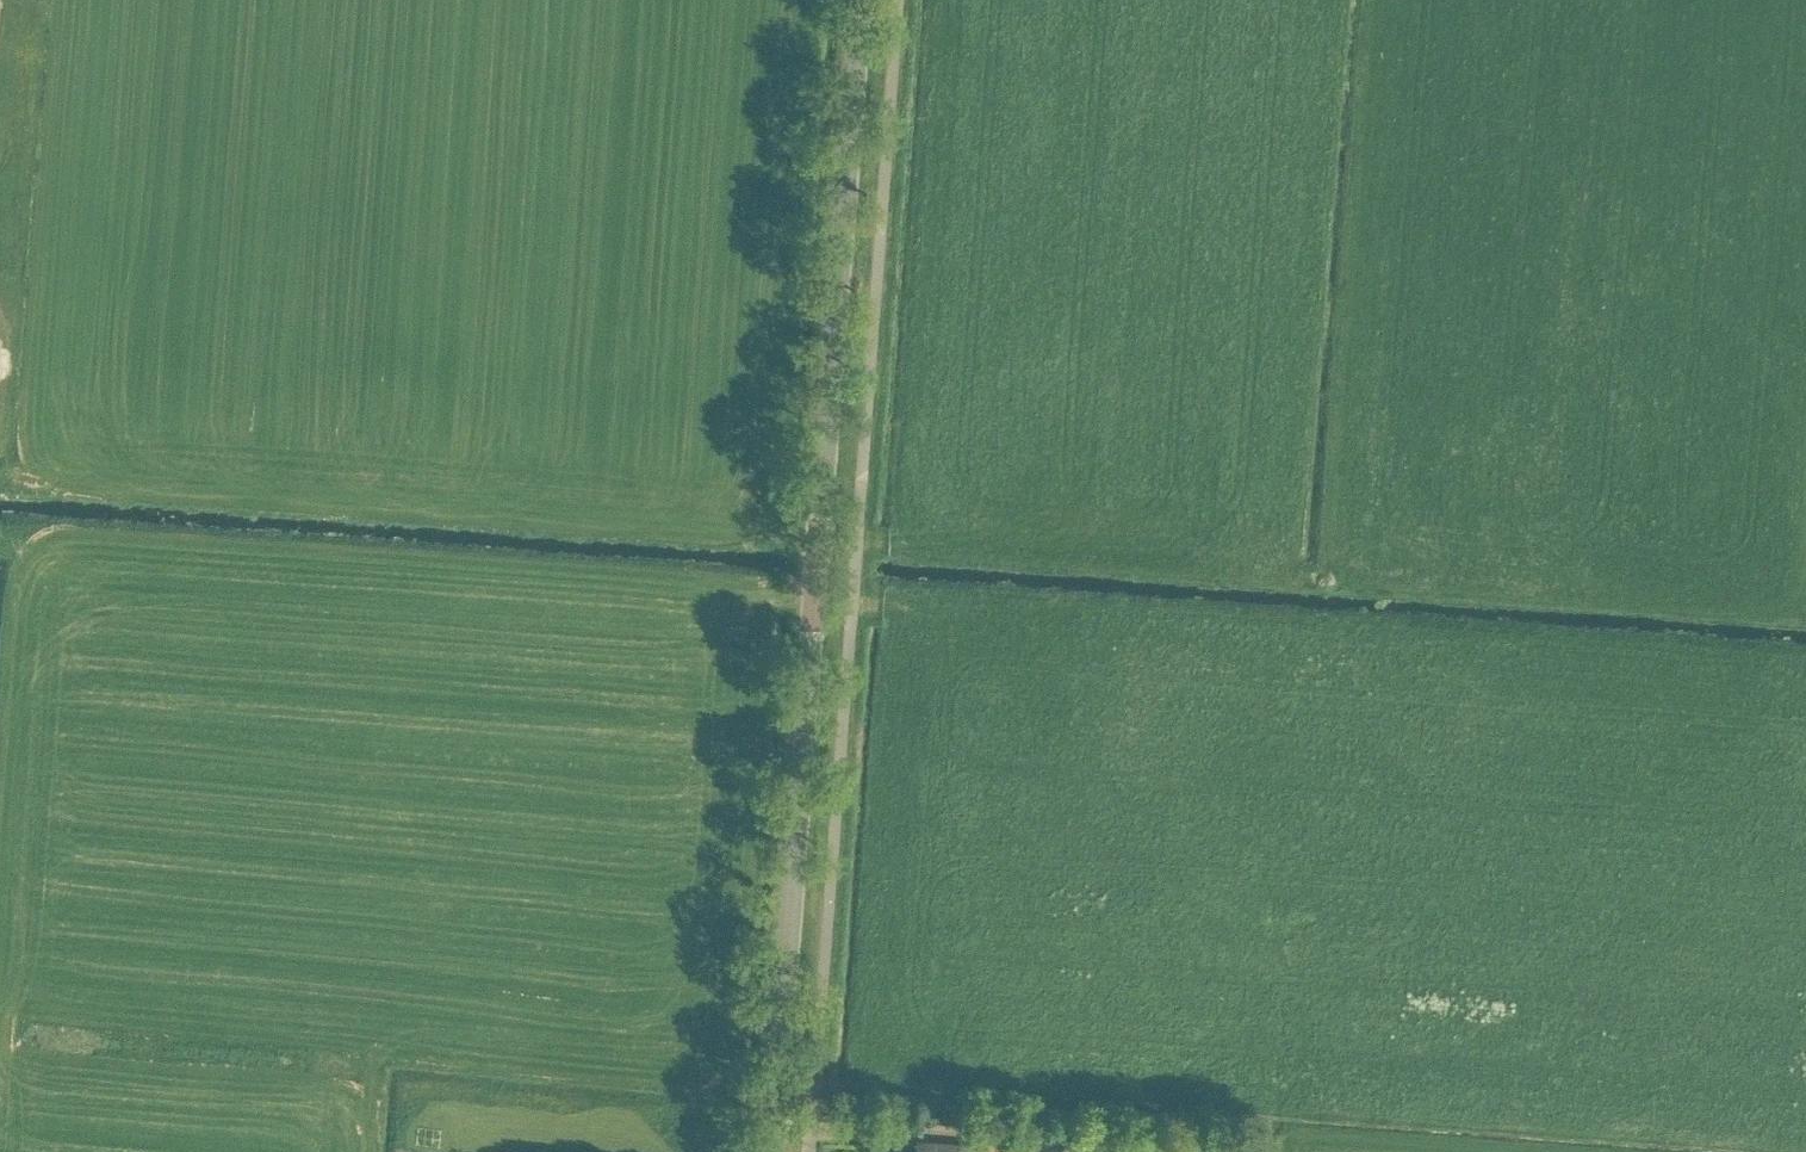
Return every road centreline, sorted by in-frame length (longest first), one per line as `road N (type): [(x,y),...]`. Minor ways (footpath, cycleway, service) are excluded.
road 1 (tertiary): [(773,1151),(861,0)]
road 2 (track): [(1805,661),(886,600),(815,604)]

